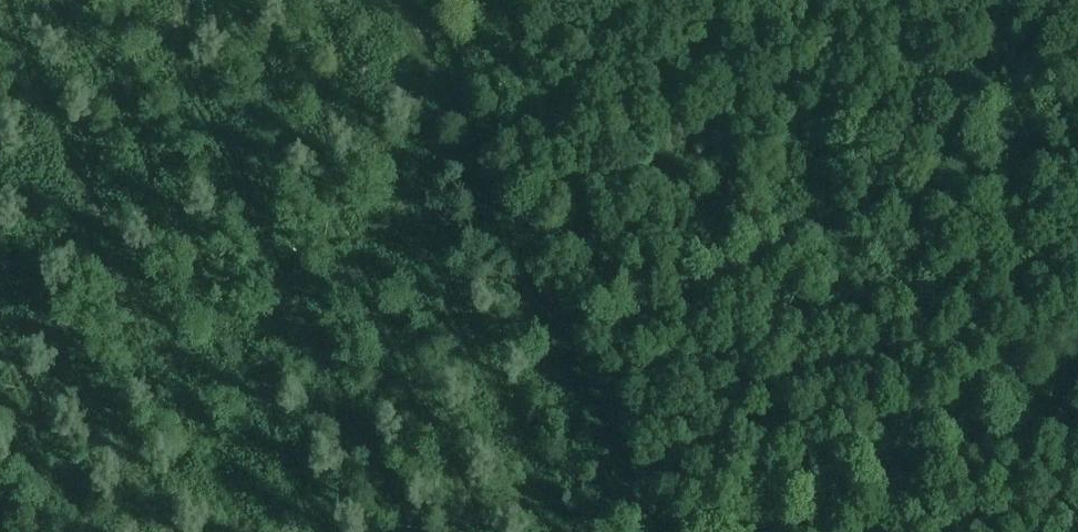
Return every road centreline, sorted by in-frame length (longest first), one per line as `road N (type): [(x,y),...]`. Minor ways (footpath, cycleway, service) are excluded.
road 1 (track): [(667,531),(402,0)]

